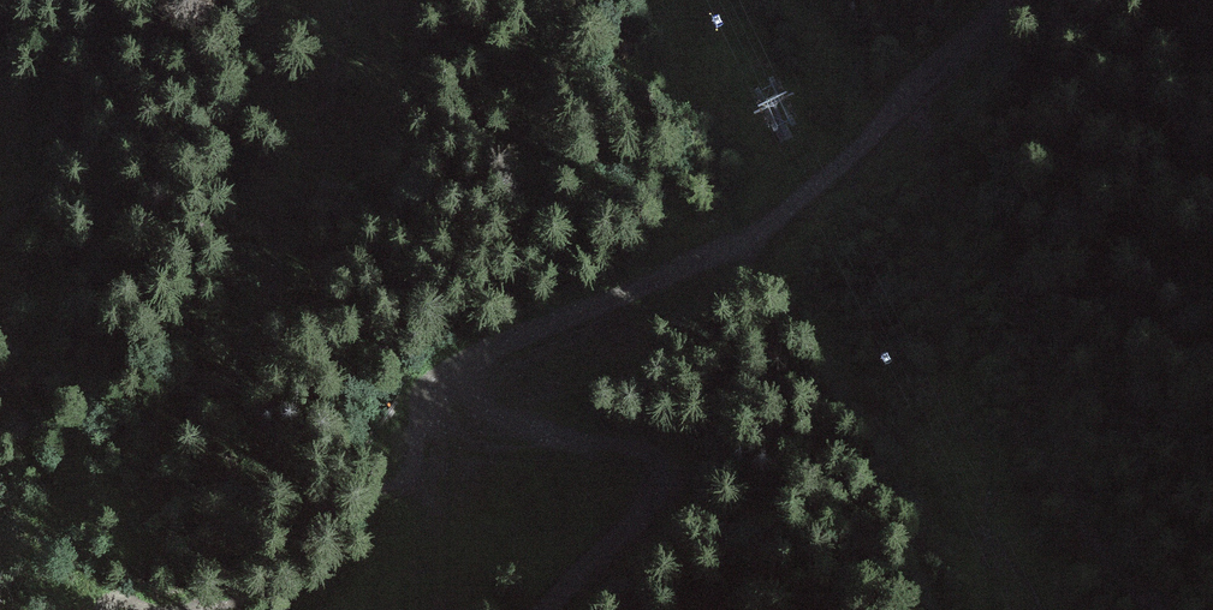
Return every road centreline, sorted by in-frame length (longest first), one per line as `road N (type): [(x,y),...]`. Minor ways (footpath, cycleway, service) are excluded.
road 1 (track): [(450,389),(457,375),(532,328),(748,240),(778,219),(1011,0)]
road 2 (track): [(552,609),(655,508),(669,478),(666,465),(656,453),(621,443),(476,414),(450,389)]

